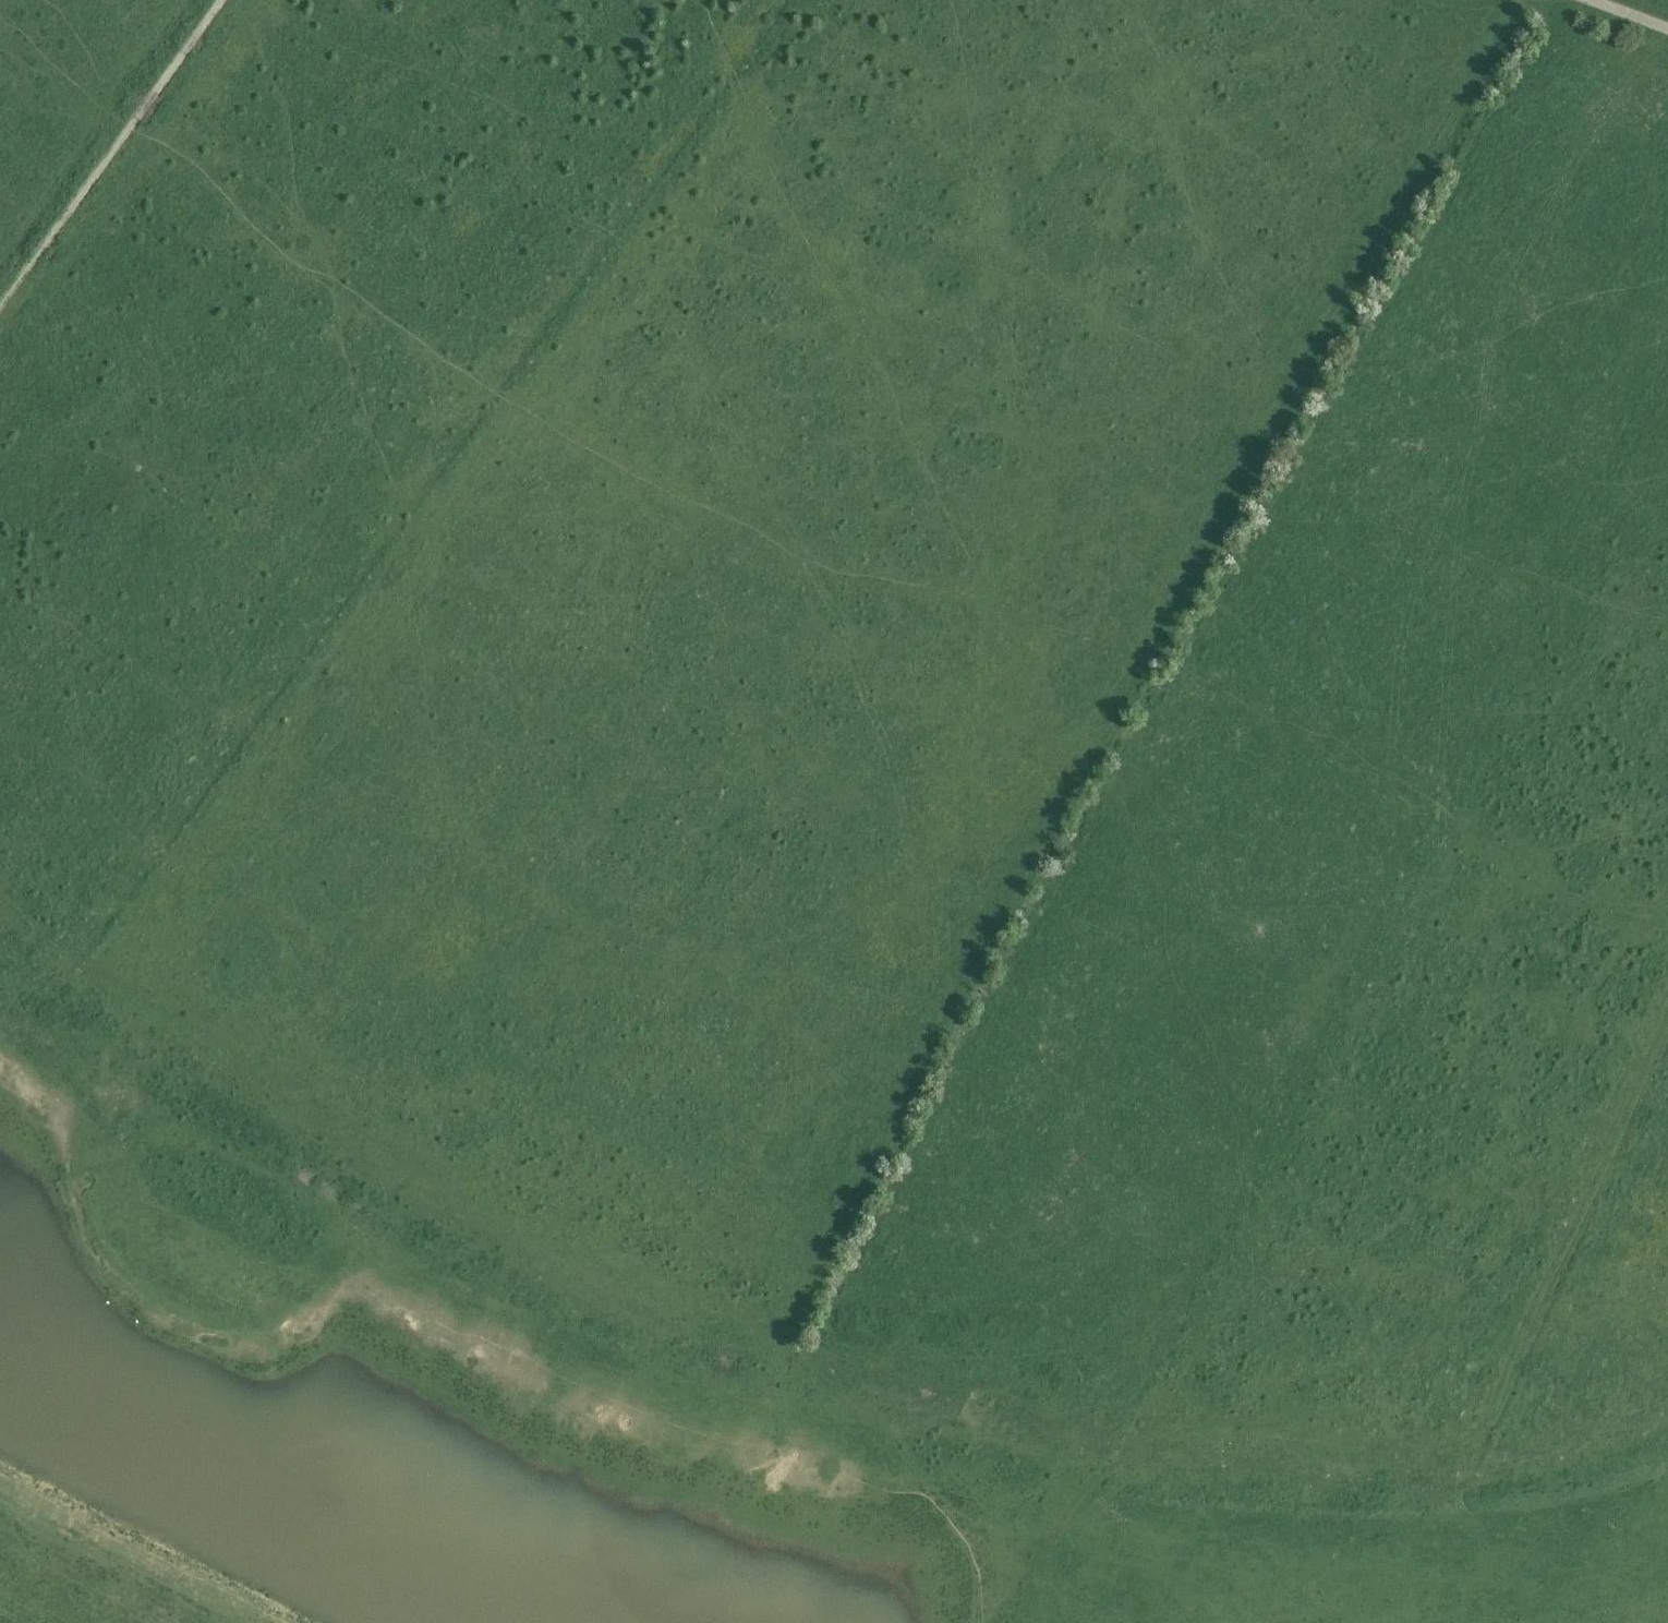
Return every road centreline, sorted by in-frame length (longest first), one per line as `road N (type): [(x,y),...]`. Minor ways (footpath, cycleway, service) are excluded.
road 1 (unclassified): [(0,307),(221,0)]

